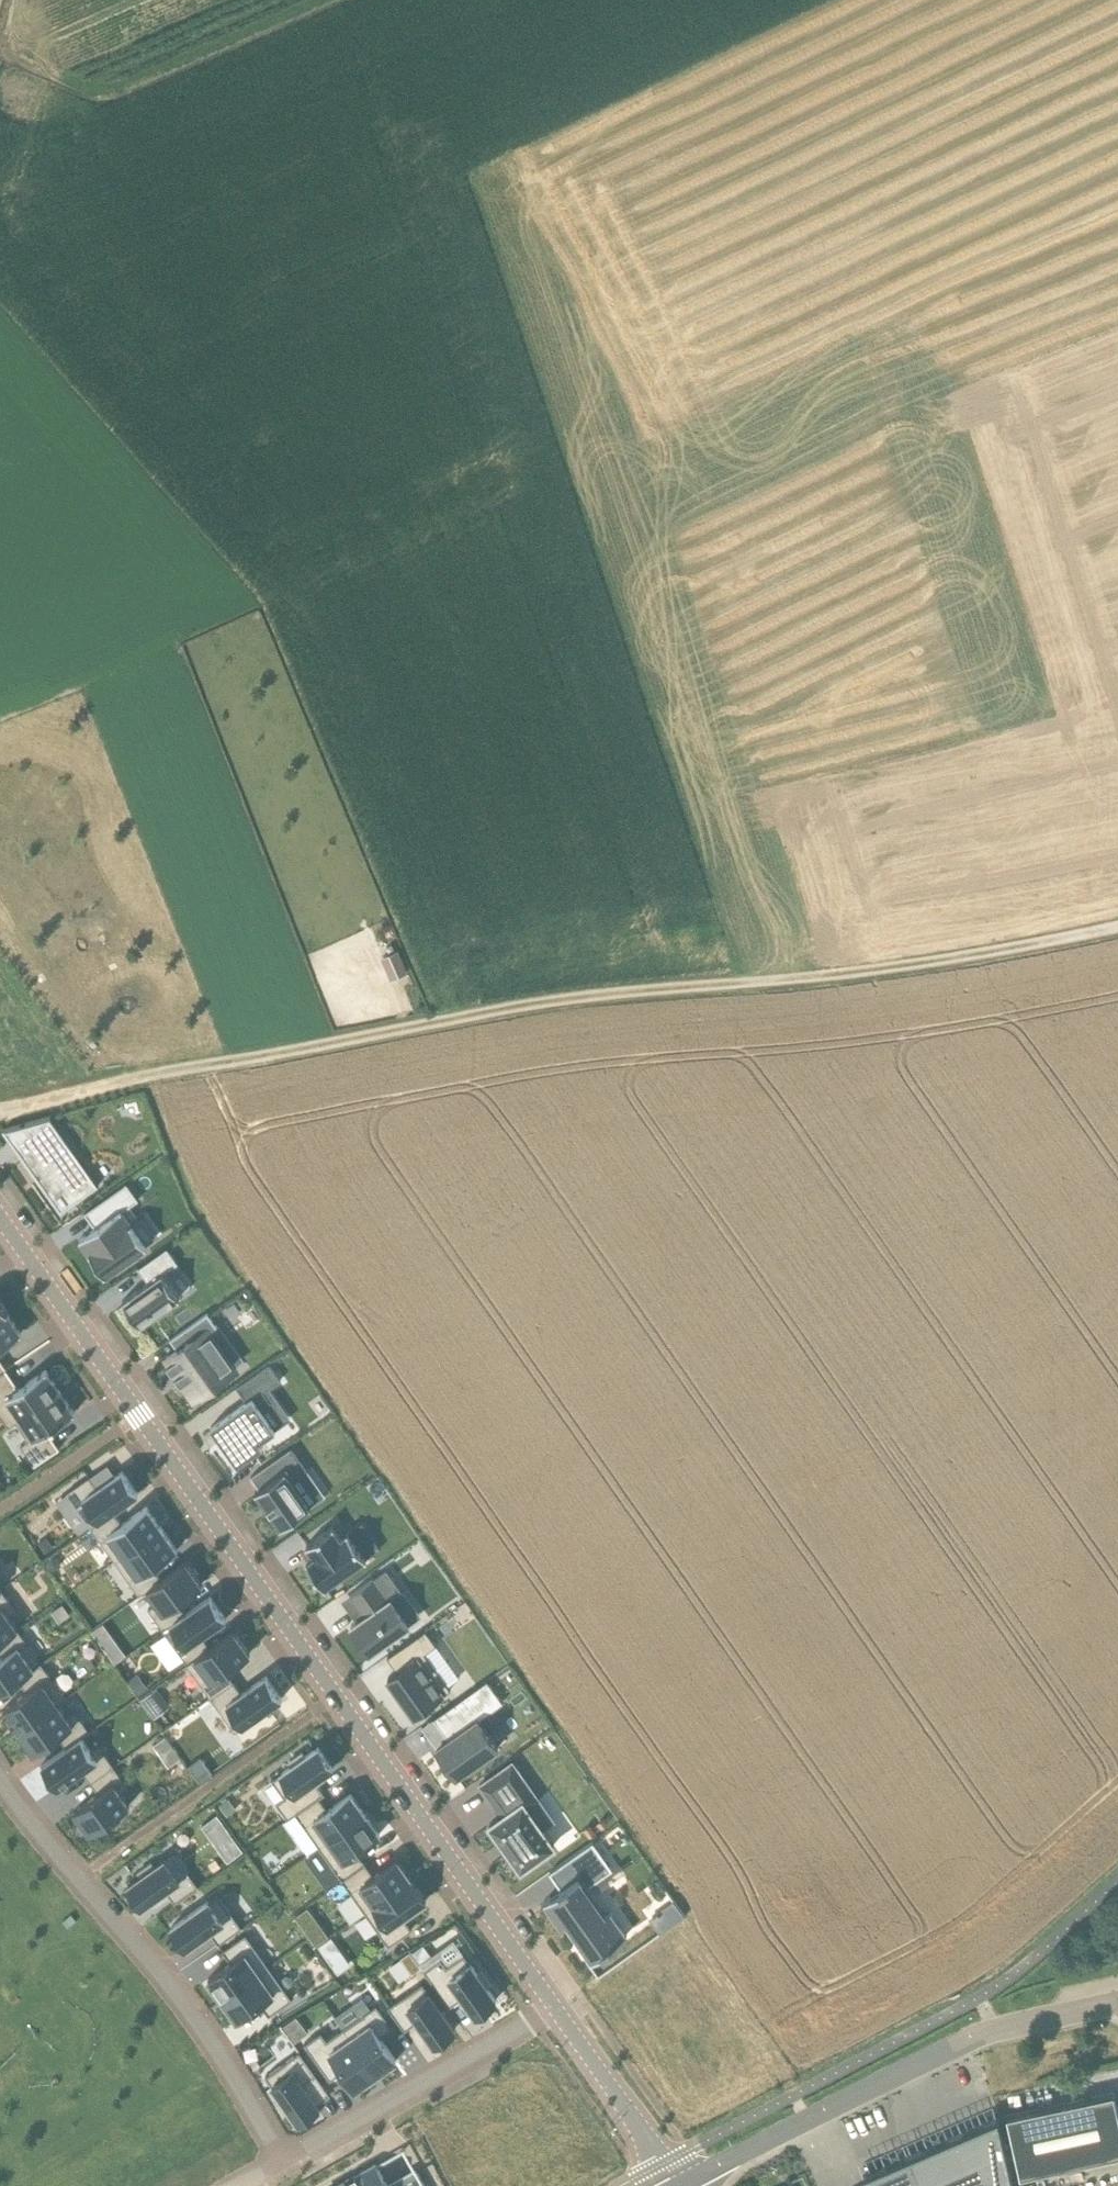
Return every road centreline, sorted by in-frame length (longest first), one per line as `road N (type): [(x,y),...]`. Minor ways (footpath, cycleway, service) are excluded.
road 1 (track): [(0,1114),(540,1005),(929,964),(1117,927)]
road 2 (residential): [(0,1219),(554,2009)]
road 3 (residential): [(0,1780),(163,1976),(285,2161)]
road 4 (unclassified): [(682,2185),(986,2031),(1117,2002)]
road 5 (residential): [(554,2009),(285,2161)]
road 6 (residential): [(554,2009),(673,2185)]

